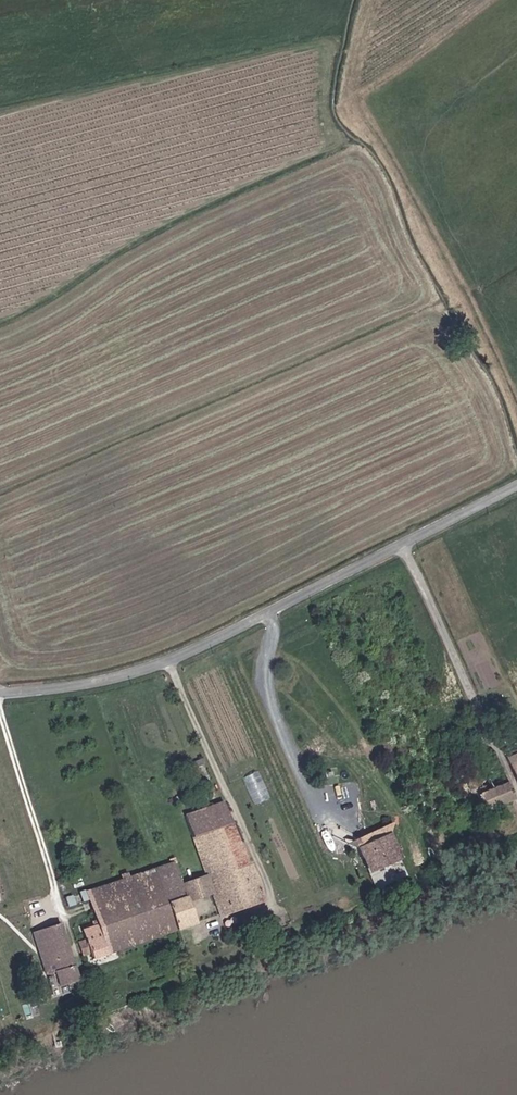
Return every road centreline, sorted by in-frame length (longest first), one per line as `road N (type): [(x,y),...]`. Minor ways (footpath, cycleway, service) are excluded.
road 1 (tertiary): [(516,484),(168,662),(113,679),(0,692)]
road 2 (track): [(284,909),(168,662)]
road 3 (track): [(341,823),(277,705),(271,611)]
road 4 (track): [(64,914),(0,709)]
road 5 (track): [(489,739),(402,544)]

